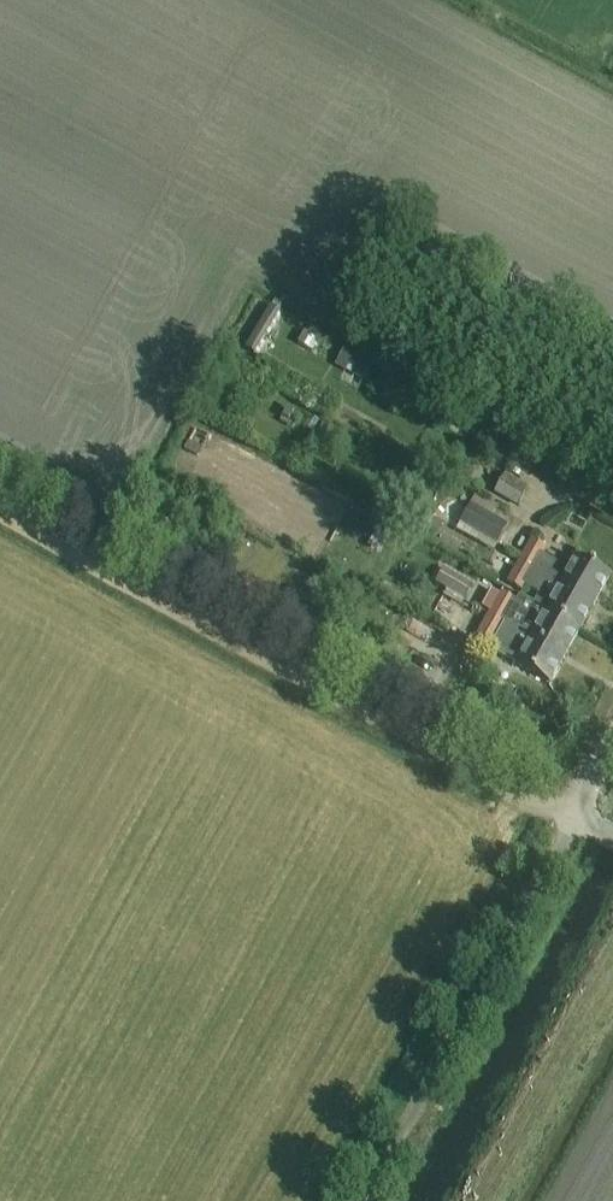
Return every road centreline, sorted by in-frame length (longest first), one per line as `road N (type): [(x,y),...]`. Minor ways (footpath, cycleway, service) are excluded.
road 1 (track): [(408,734),(0,507)]
road 2 (track): [(481,1200),(612,963)]
road 3 (unclassified): [(612,838),(576,816),(612,747)]

